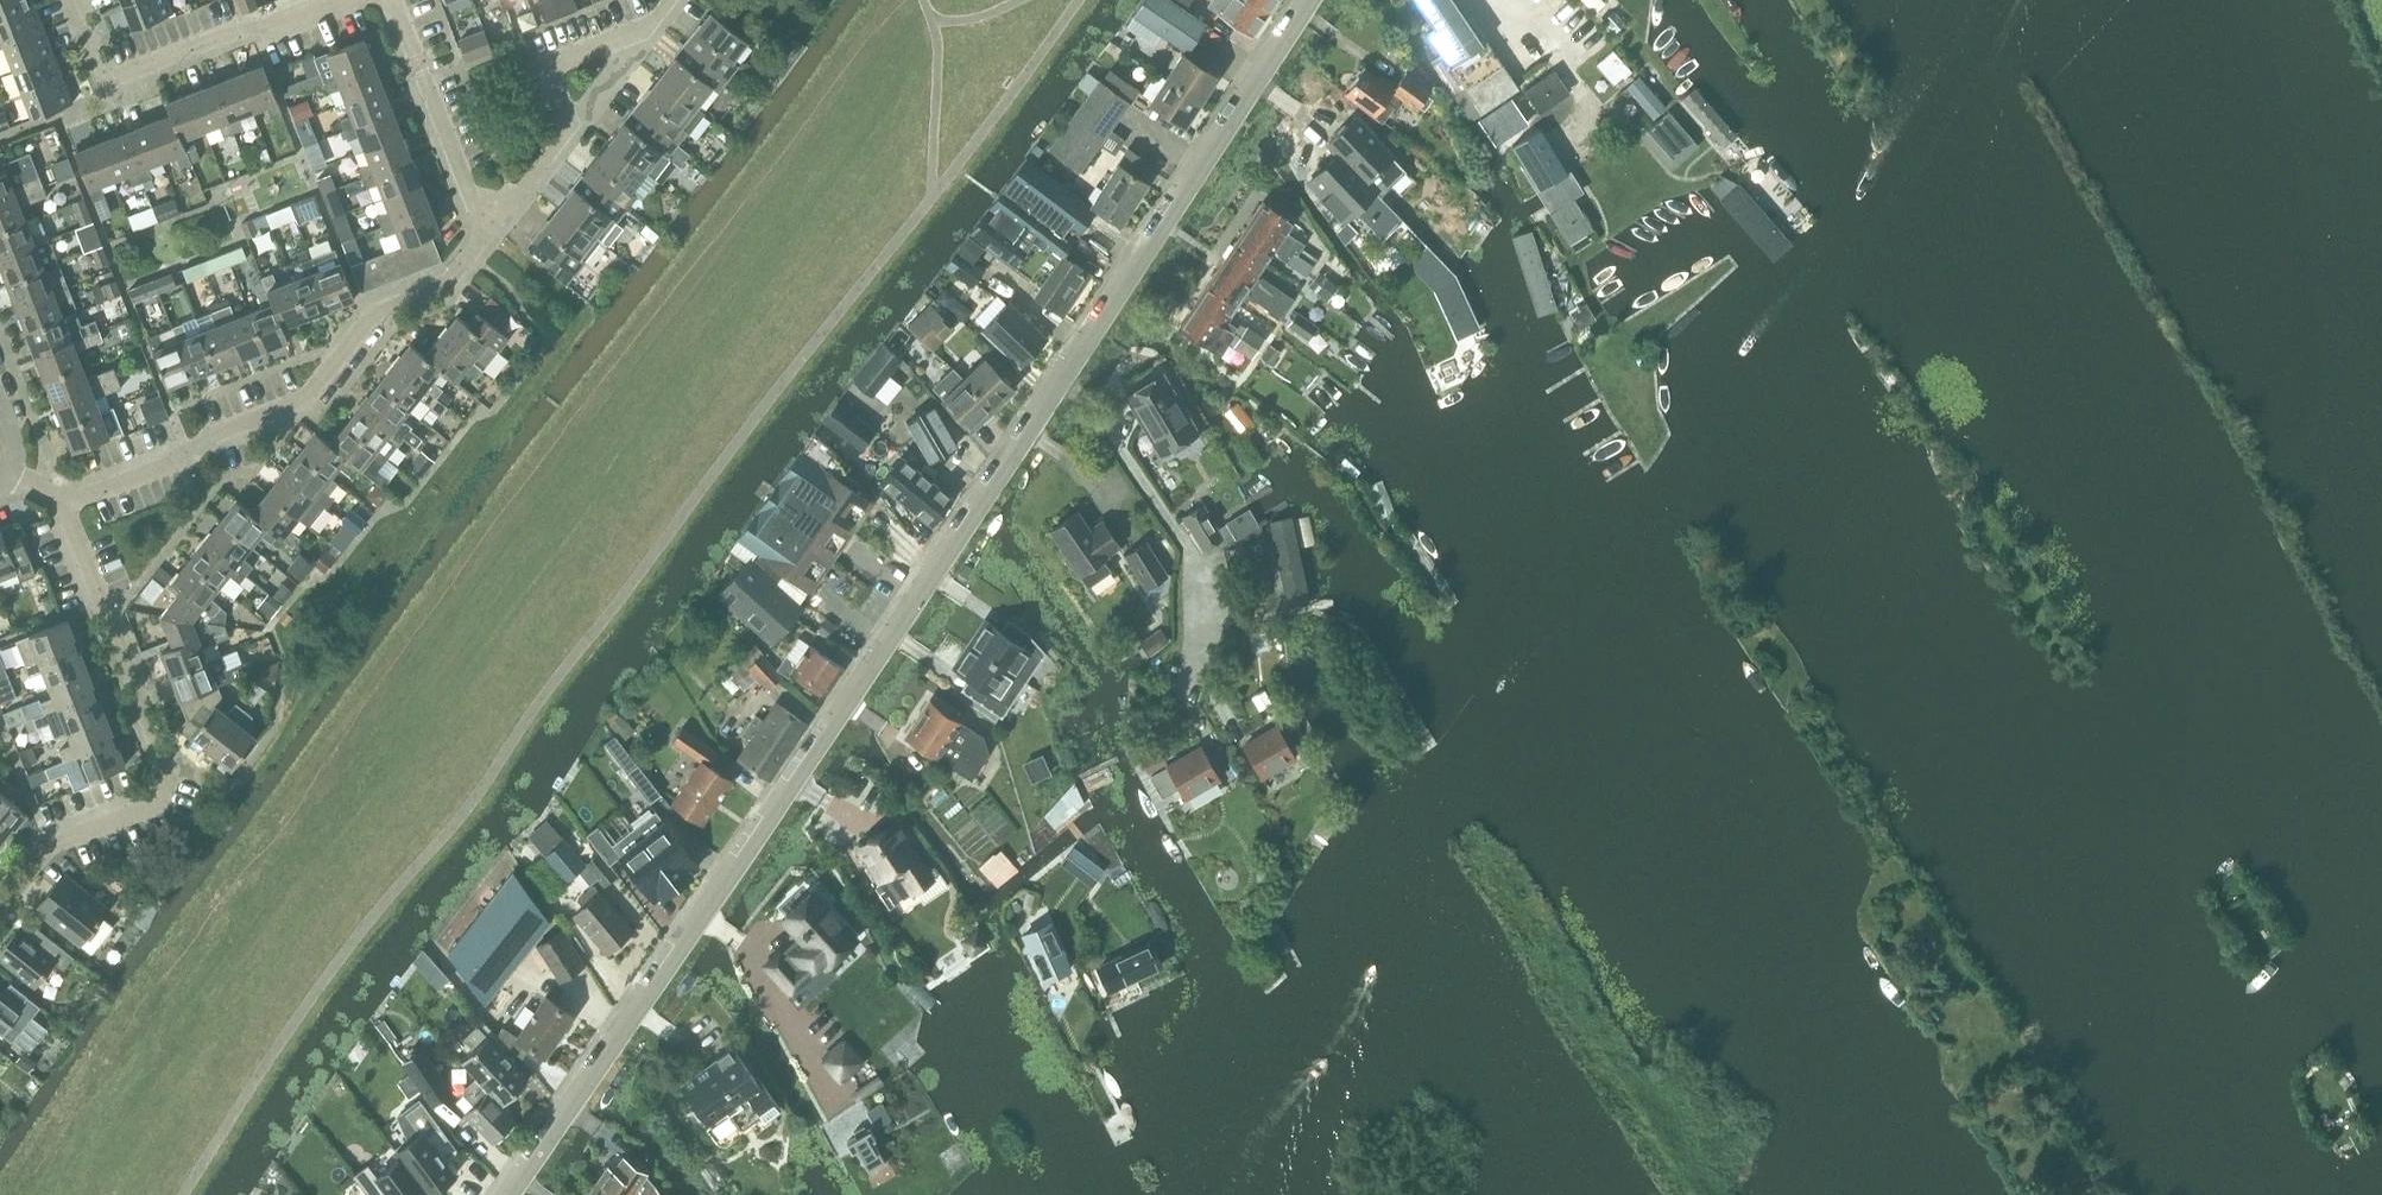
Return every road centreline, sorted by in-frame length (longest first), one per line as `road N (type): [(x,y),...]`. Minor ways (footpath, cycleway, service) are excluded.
road 1 (residential): [(511,1194),(962,538),(1312,0)]
road 2 (residential): [(0,903),(45,844),(145,803),(165,786),(164,761),(61,500)]
road 3 (residential): [(61,500),(307,402),(375,307),(447,282),(486,244)]
road 4 (residential): [(344,0),(111,92),(75,0)]
road 5 (residential): [(390,0),(486,244)]
road 6 (residential): [(577,132),(551,68),(659,26)]
road 7 (residential): [(486,244),(577,132)]
road 8 (residential): [(577,132),(659,26)]

